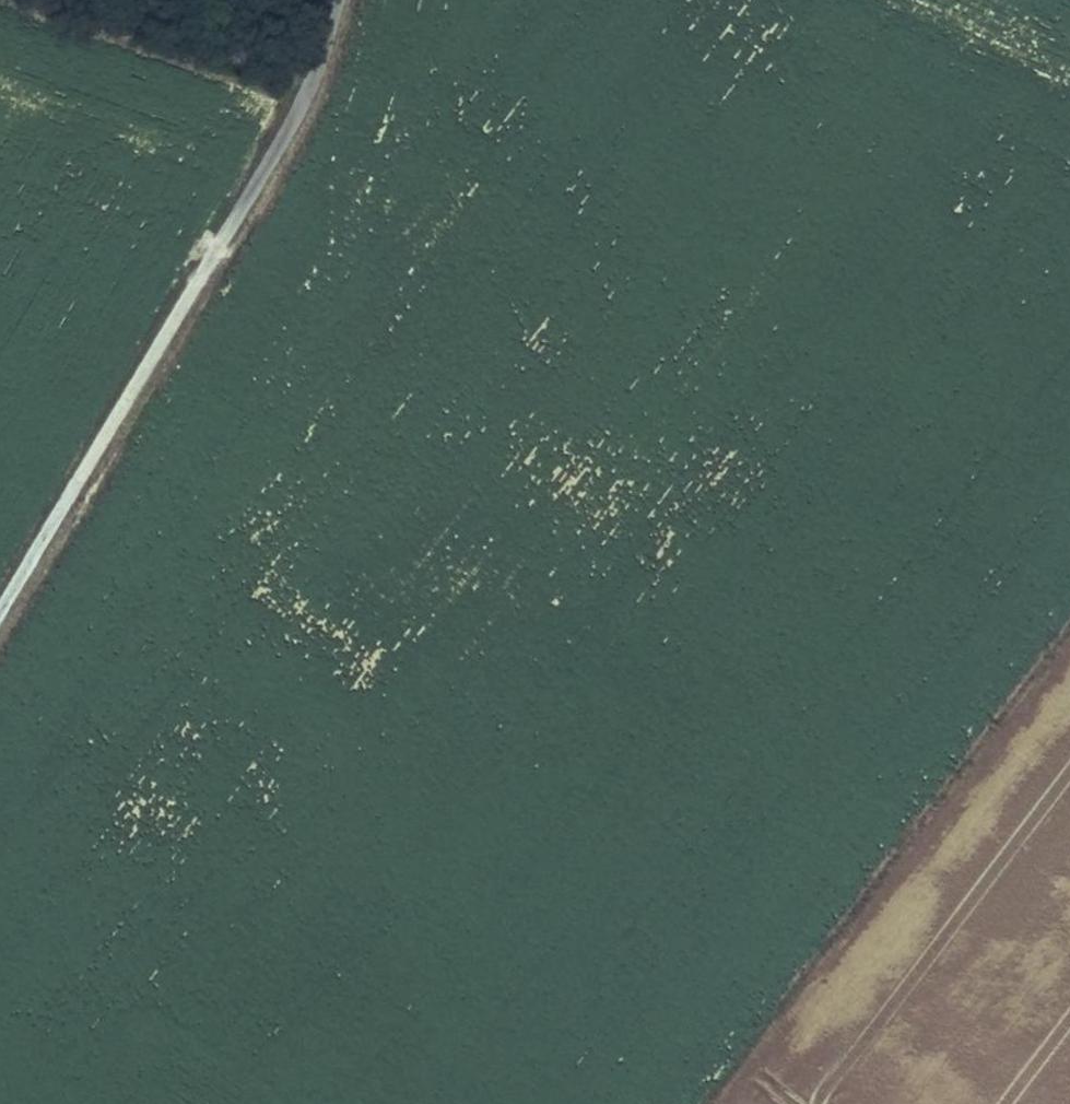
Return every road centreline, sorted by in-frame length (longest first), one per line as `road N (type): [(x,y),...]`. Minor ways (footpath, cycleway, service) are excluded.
road 1 (track): [(0,607),(307,100),(333,0)]

